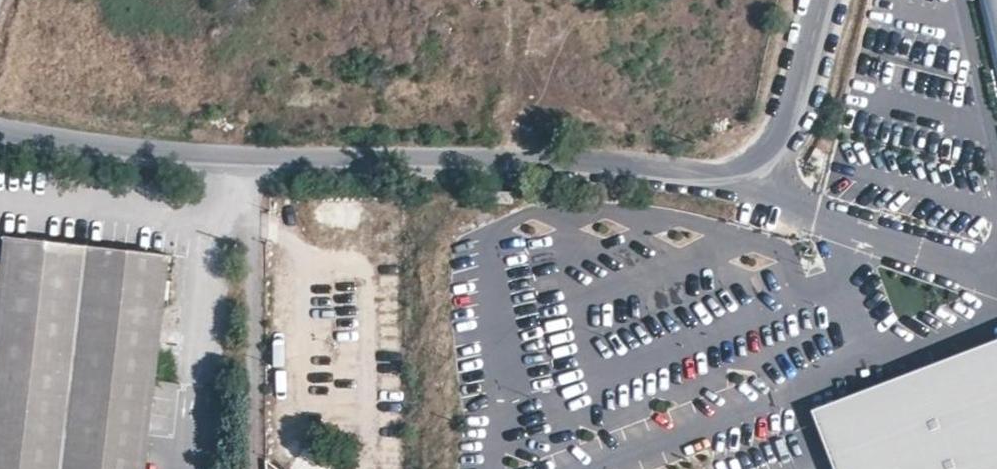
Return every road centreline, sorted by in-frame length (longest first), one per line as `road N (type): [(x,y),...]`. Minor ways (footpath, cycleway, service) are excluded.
road 1 (residential): [(821,0),(779,138),(760,160),(711,178),(252,157),(0,130)]

